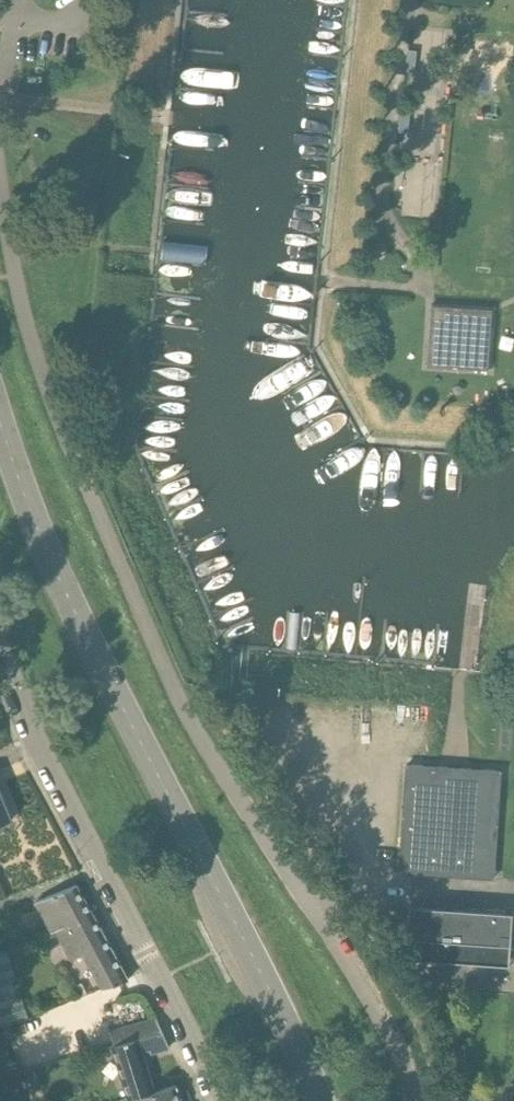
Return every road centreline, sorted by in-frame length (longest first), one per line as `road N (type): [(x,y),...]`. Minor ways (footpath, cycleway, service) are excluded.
road 1 (unclassified): [(416,1100),(376,1010),(194,706),(93,500),(29,334),(0,174)]
road 2 (tertiary): [(318,1100),(76,609),(0,413)]
road 3 (unclassified): [(212,1100),(172,996),(0,664)]

